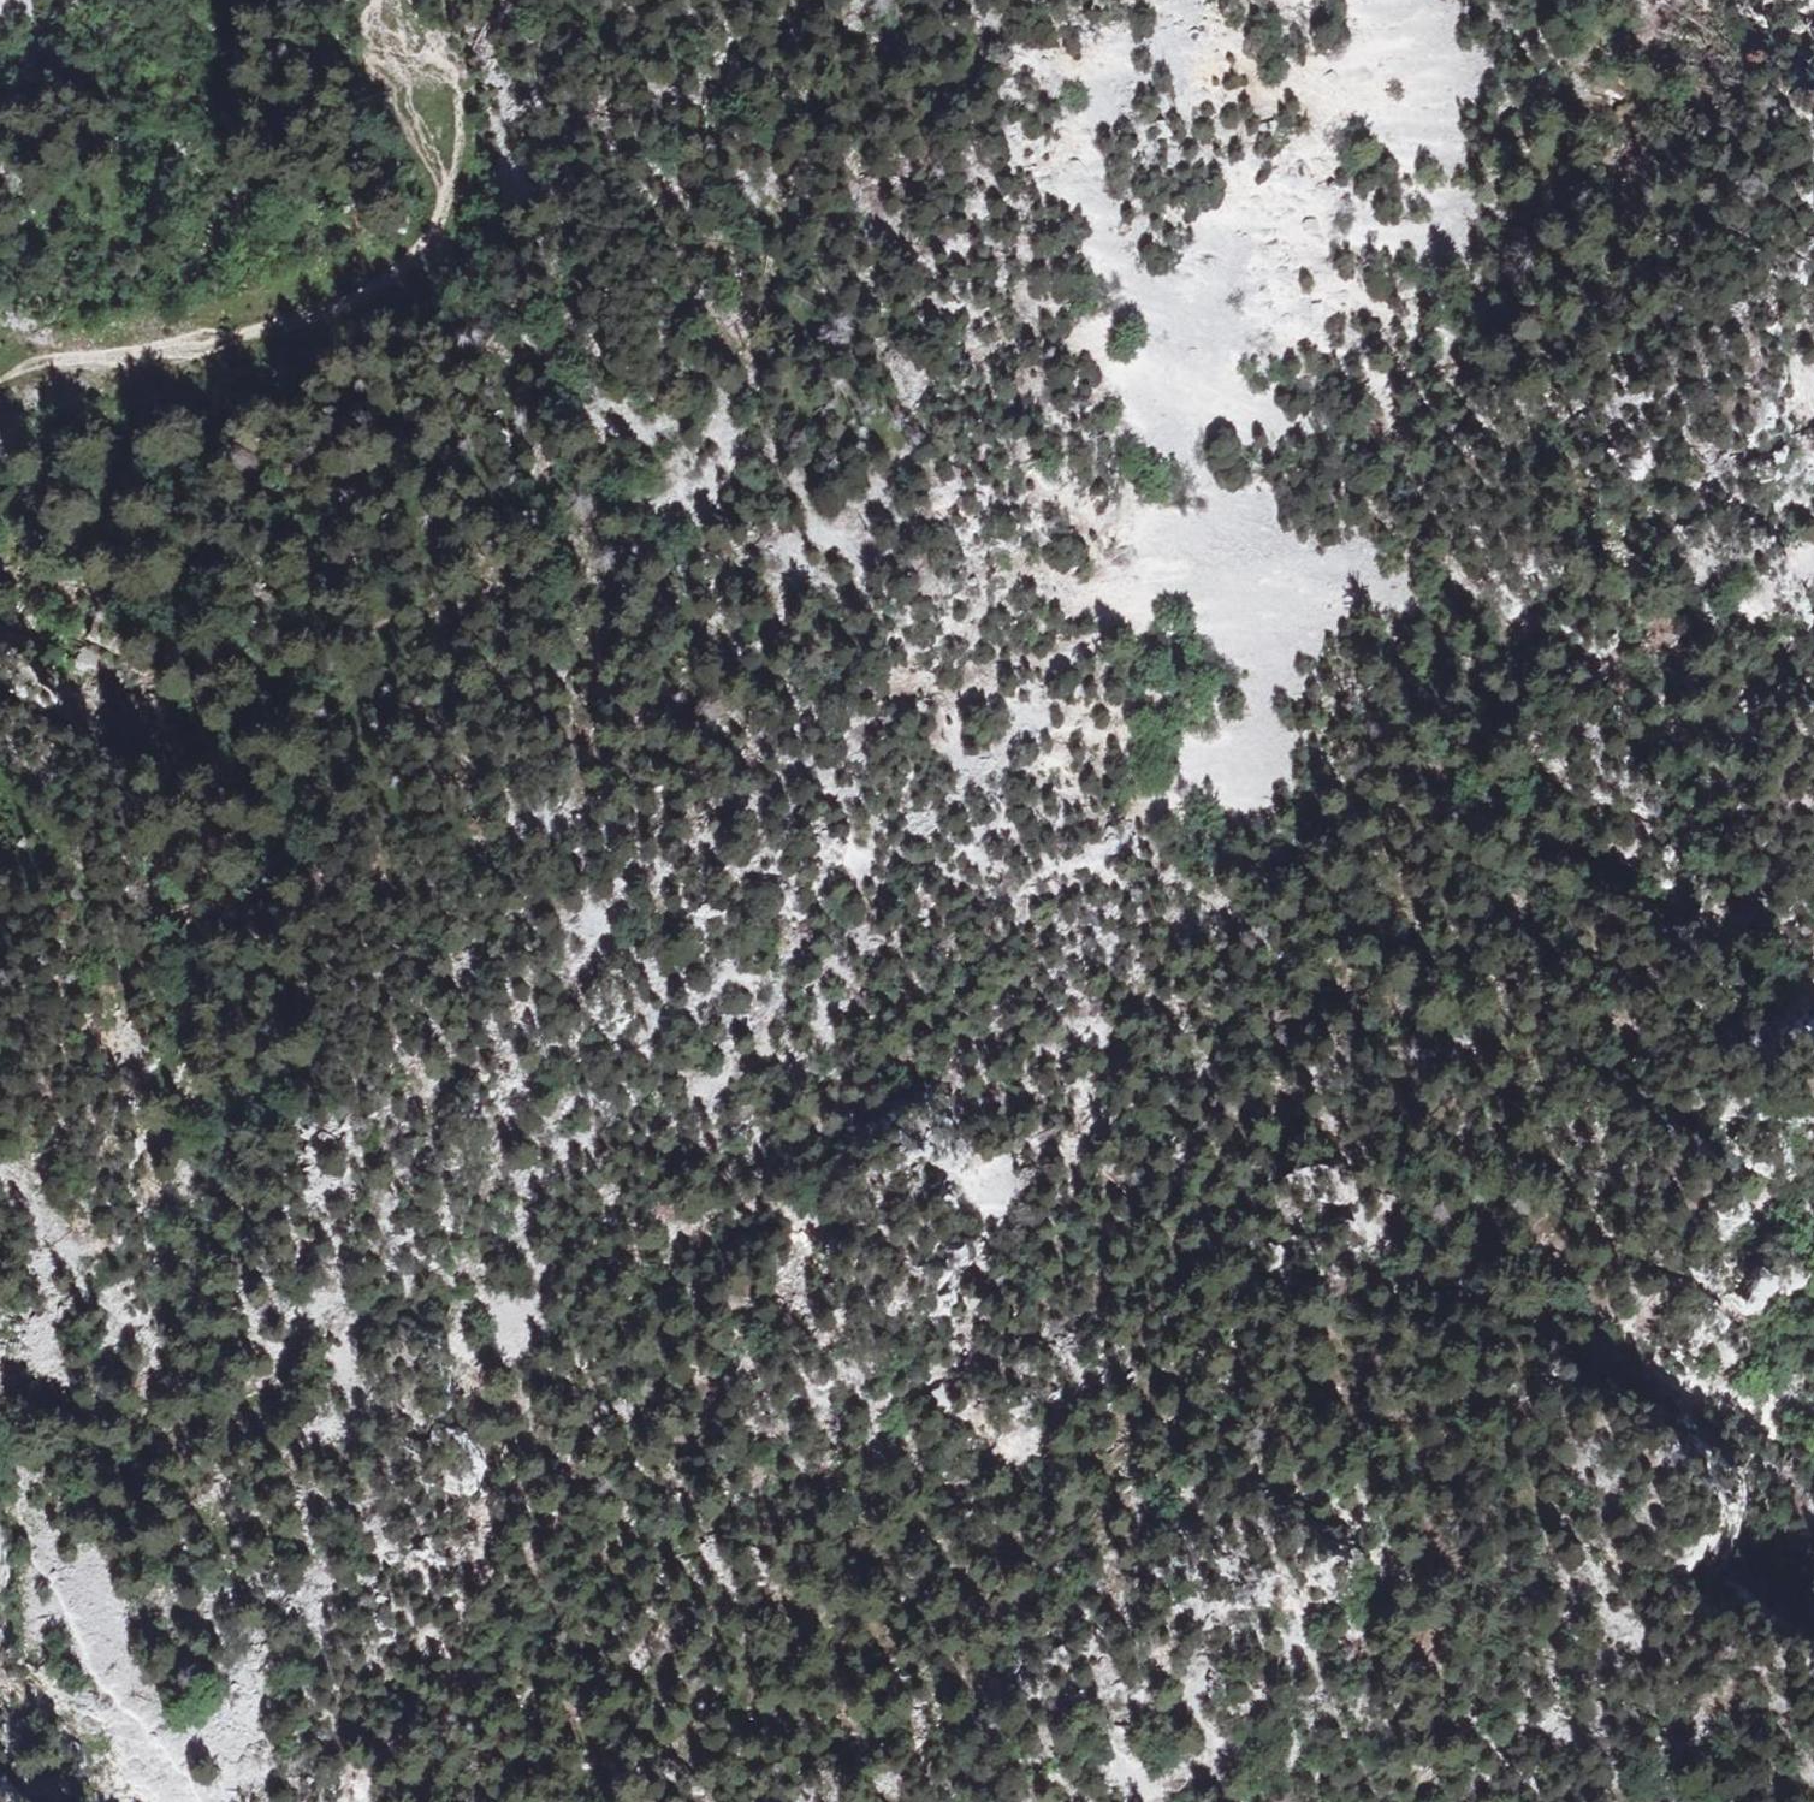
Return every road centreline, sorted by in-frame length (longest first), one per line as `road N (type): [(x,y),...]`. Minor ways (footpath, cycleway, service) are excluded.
road 1 (track): [(376,0),(372,53),(436,169),(433,223),(410,256),(381,283),(273,327),(169,350),(37,365),(0,380)]

